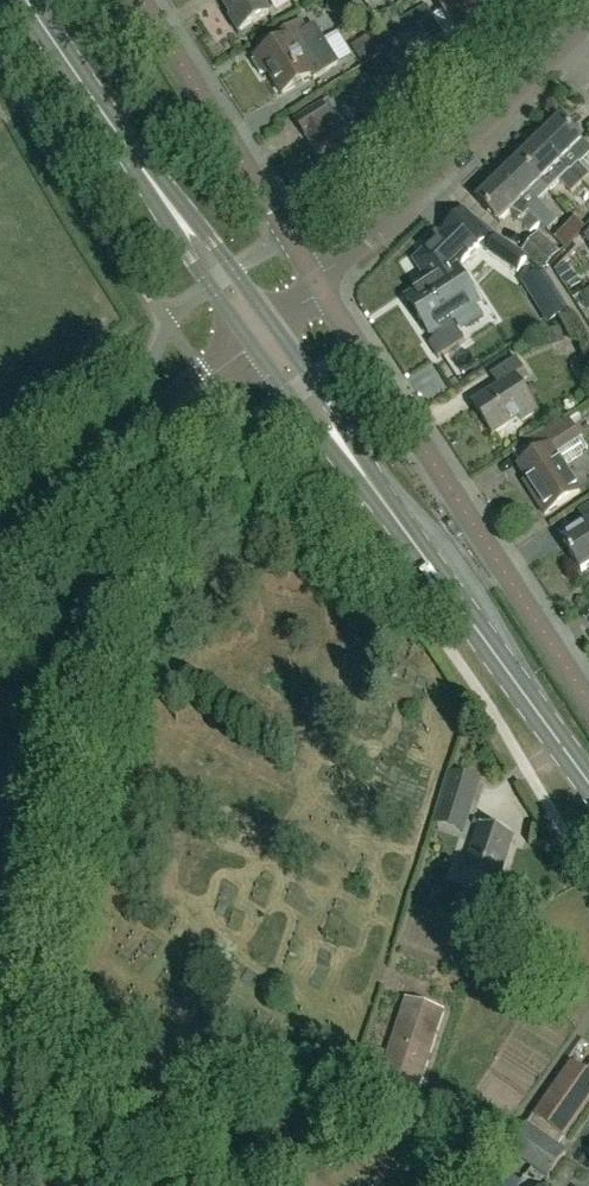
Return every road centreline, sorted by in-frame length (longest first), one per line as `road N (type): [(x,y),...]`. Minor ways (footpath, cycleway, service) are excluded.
road 1 (secondary): [(588,783),(260,330)]
road 2 (residential): [(588,701),(316,282)]
road 3 (secondary): [(260,330),(29,0)]
road 4 (residential): [(316,282),(564,41)]
road 5 (residential): [(0,557),(260,330)]
road 6 (residential): [(316,282),(142,0)]
road 7 (residential): [(282,1185),(0,1078)]

